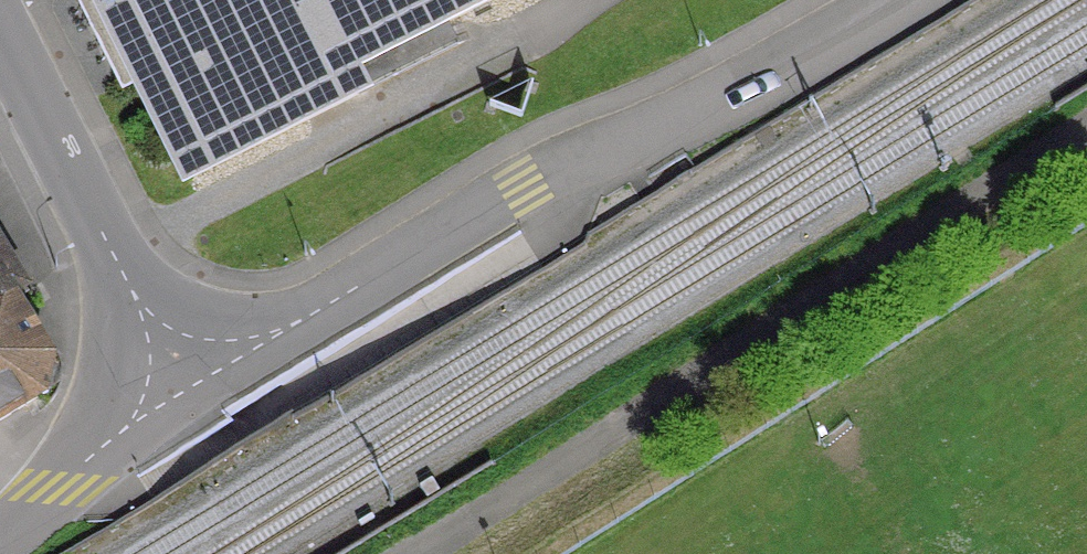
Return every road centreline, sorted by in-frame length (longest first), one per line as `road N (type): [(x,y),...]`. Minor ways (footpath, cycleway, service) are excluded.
road 1 (residential): [(899,0),(715,110),(524,187),(274,334),(167,368)]
road 2 (residential): [(1086,142),(863,275),(429,553)]
road 3 (residential): [(0,34),(167,368)]
road 4 (residential): [(167,368),(118,429),(0,535)]

